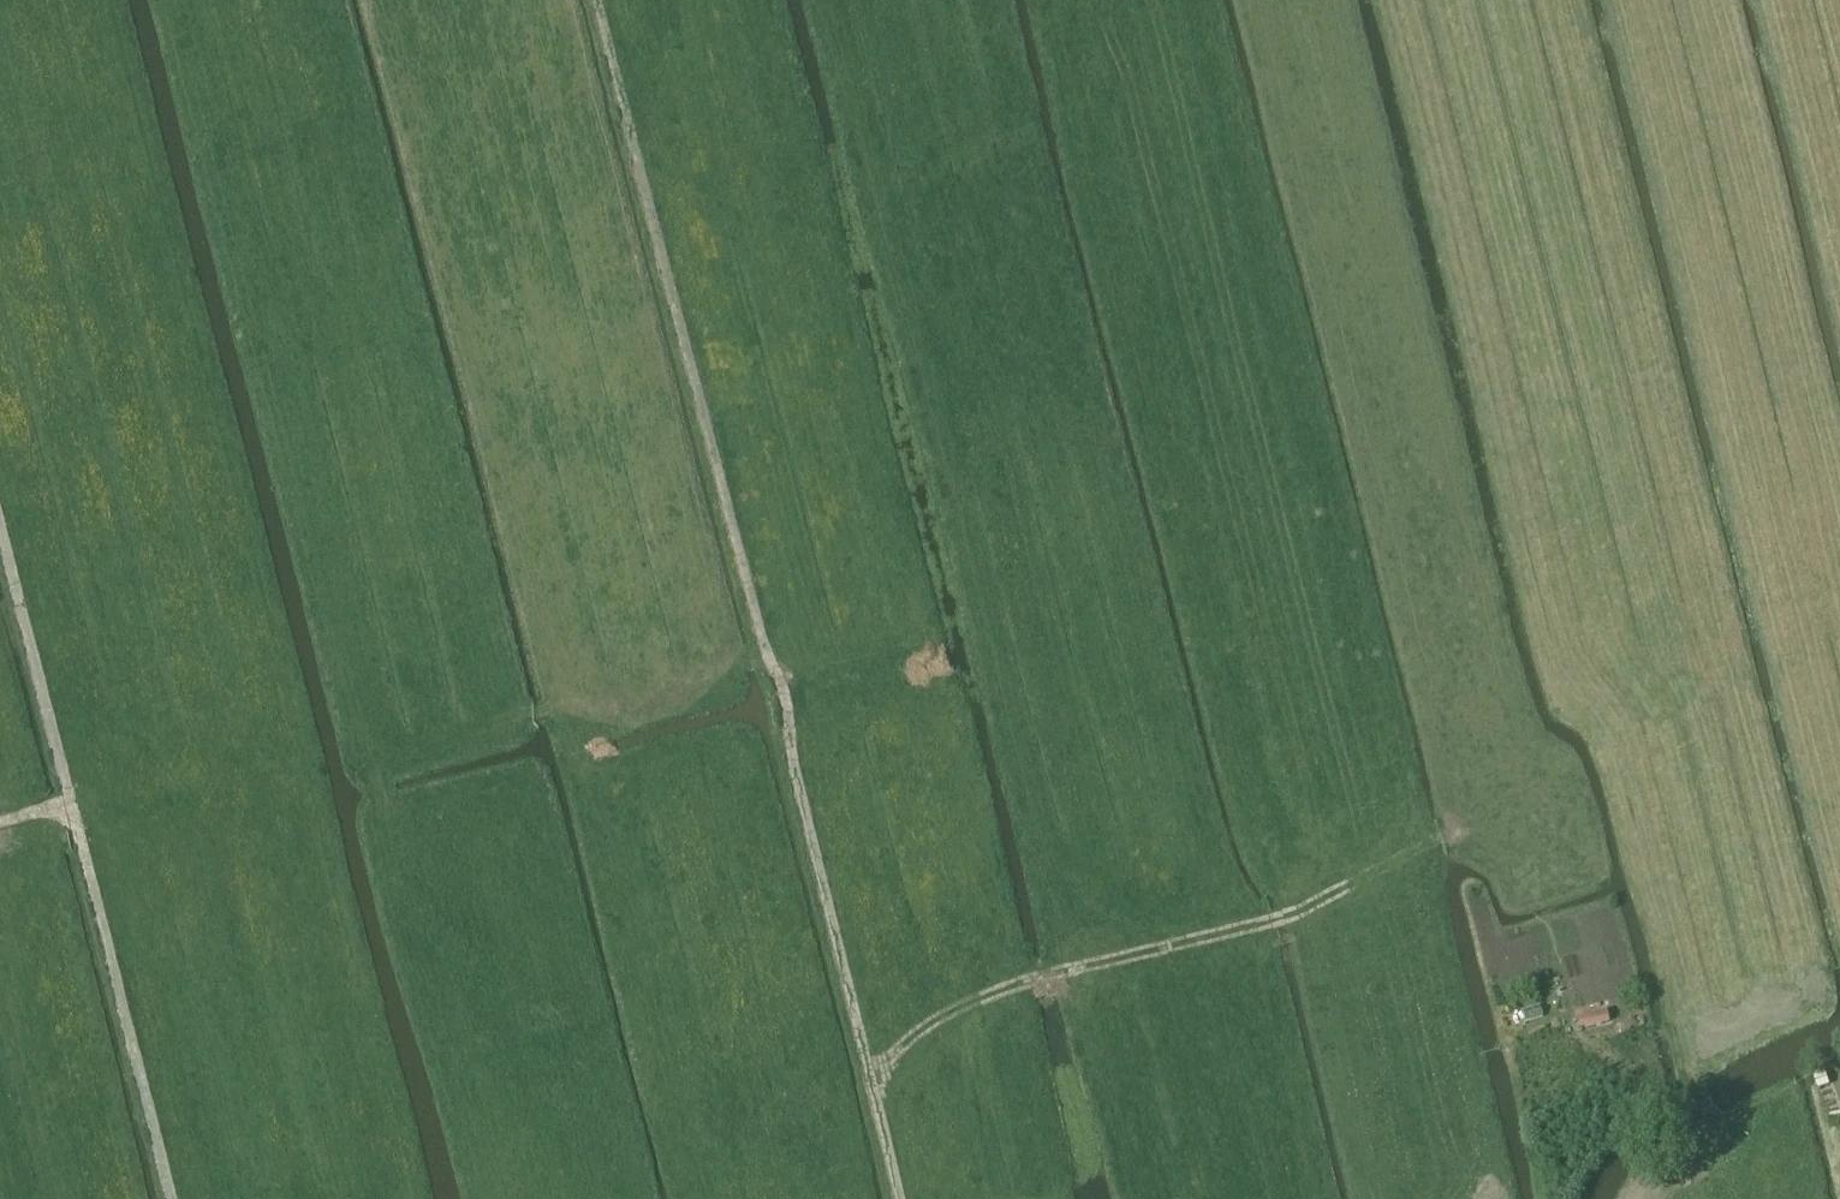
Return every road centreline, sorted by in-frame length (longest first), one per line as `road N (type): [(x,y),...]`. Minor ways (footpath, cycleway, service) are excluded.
road 1 (track): [(899,1198),(595,0)]
road 2 (track): [(170,1198),(0,539)]

